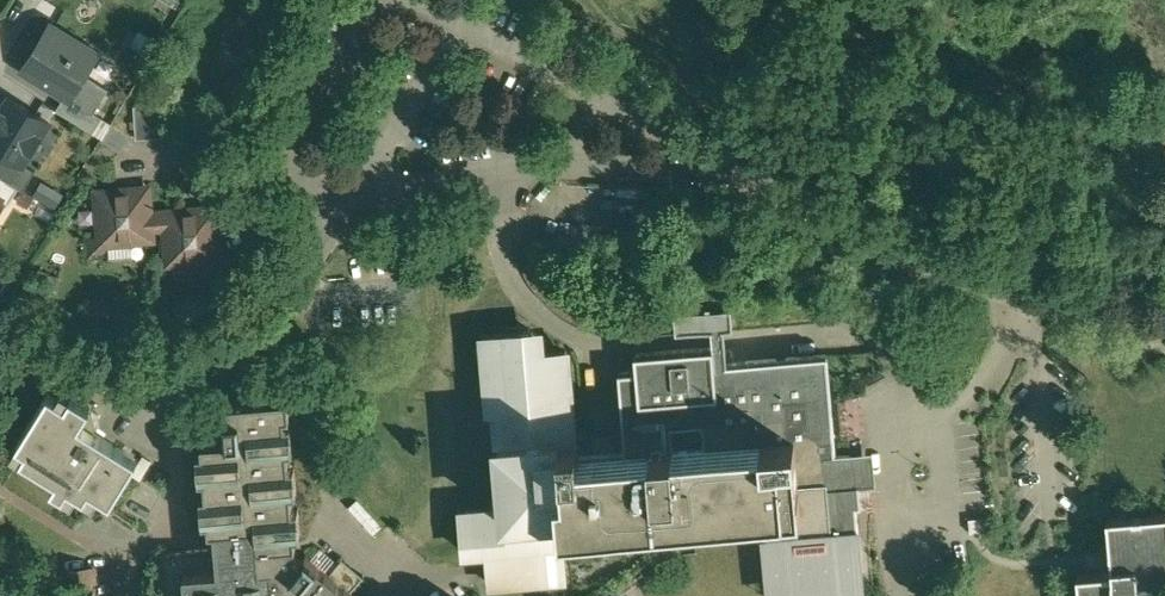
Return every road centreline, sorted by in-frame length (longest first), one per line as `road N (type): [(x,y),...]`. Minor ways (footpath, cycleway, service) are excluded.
road 1 (unclassified): [(1164,324),(1028,280),(686,148)]
road 2 (track): [(760,177),(757,124),(712,67),(598,0)]

